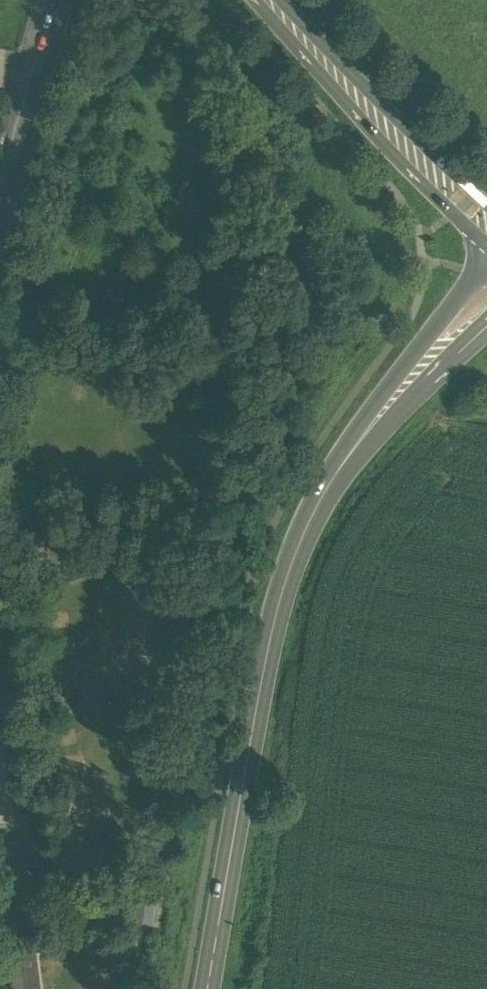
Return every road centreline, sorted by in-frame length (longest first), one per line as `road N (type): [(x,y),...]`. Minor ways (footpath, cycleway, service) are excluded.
road 1 (secondary): [(367,429),(311,520),(281,600),(209,988)]
road 2 (secondary): [(269,0),(486,223)]
road 3 (residential): [(0,229),(63,0)]
road 4 (secondary): [(486,269),(367,429)]
road 5 (secondary): [(367,429),(486,326)]

